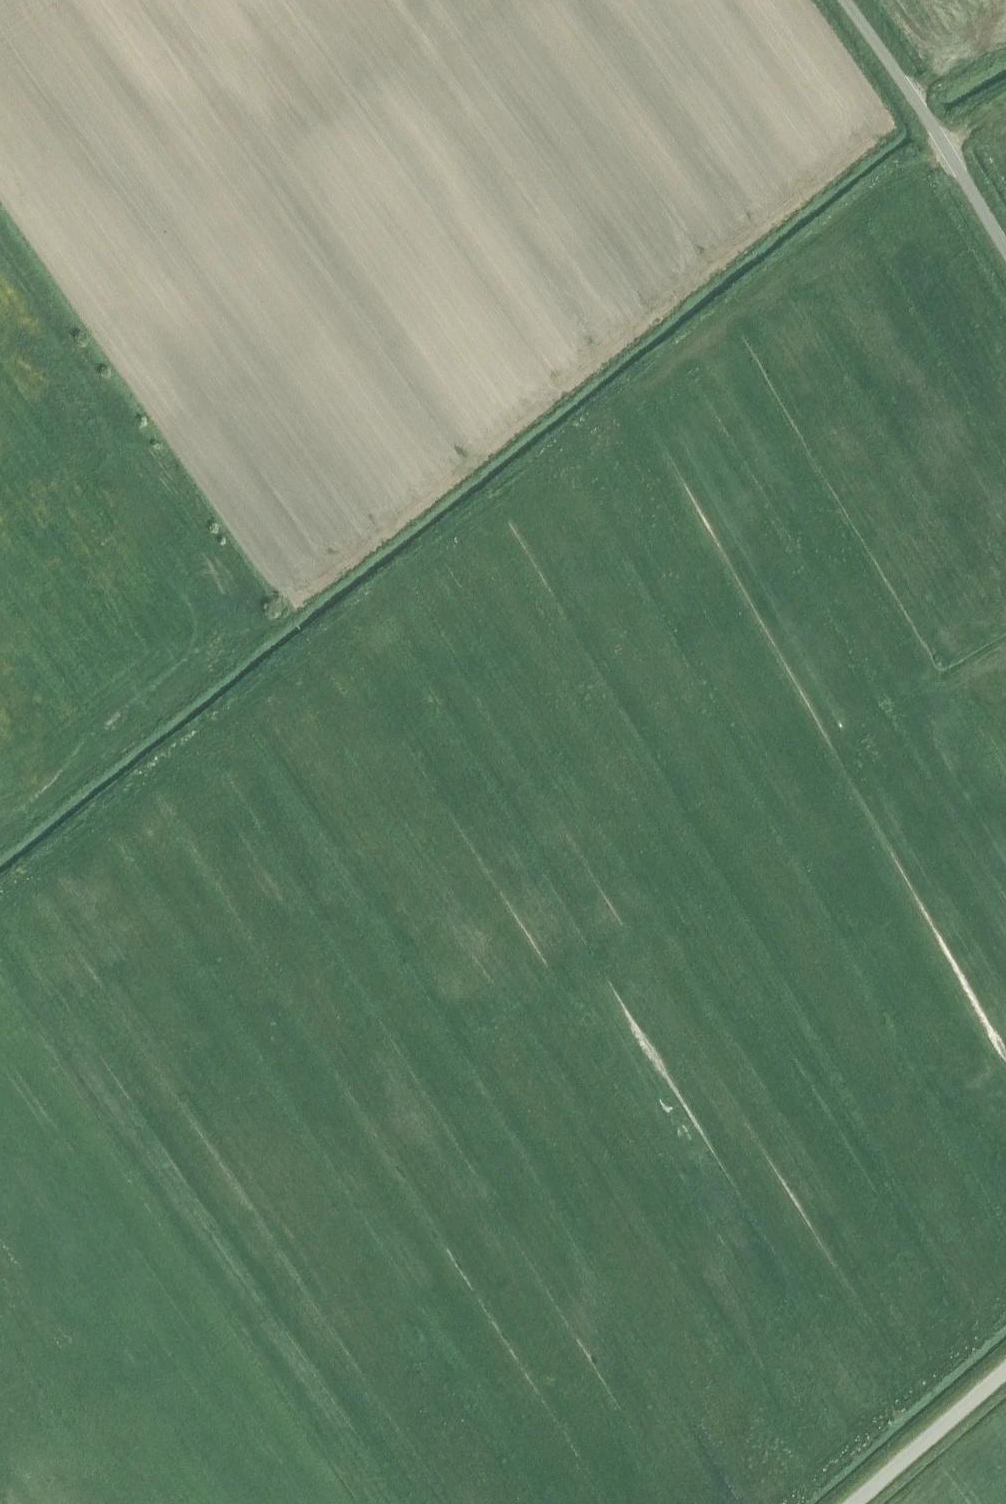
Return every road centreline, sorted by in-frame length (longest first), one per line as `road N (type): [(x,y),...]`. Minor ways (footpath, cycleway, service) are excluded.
road 1 (unclassified): [(1005,250),(844,0)]
road 2 (unclassified): [(853,1503),(1005,1370)]

